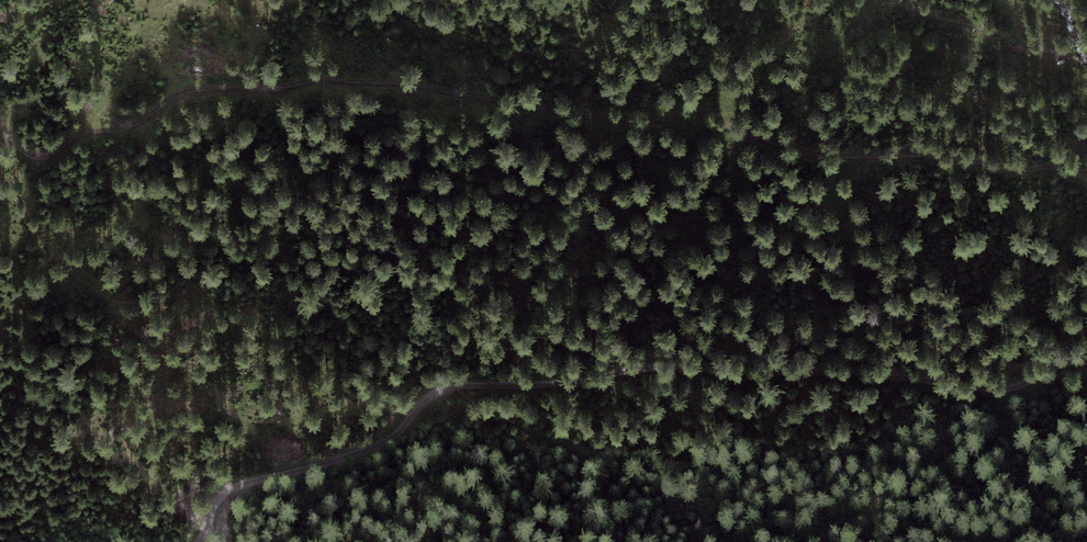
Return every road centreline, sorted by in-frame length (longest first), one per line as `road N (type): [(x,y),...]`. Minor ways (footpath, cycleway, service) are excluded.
road 1 (track): [(0,121),(22,152),(39,156),(82,131),(107,131),(182,87),(325,82),(651,121),(682,110),(805,155),(885,154),(1086,178)]
road 2 (track): [(202,541),(207,504),(384,440),(430,394),(464,385),(605,380),(673,364),(774,363),(1018,384),(1086,361)]

